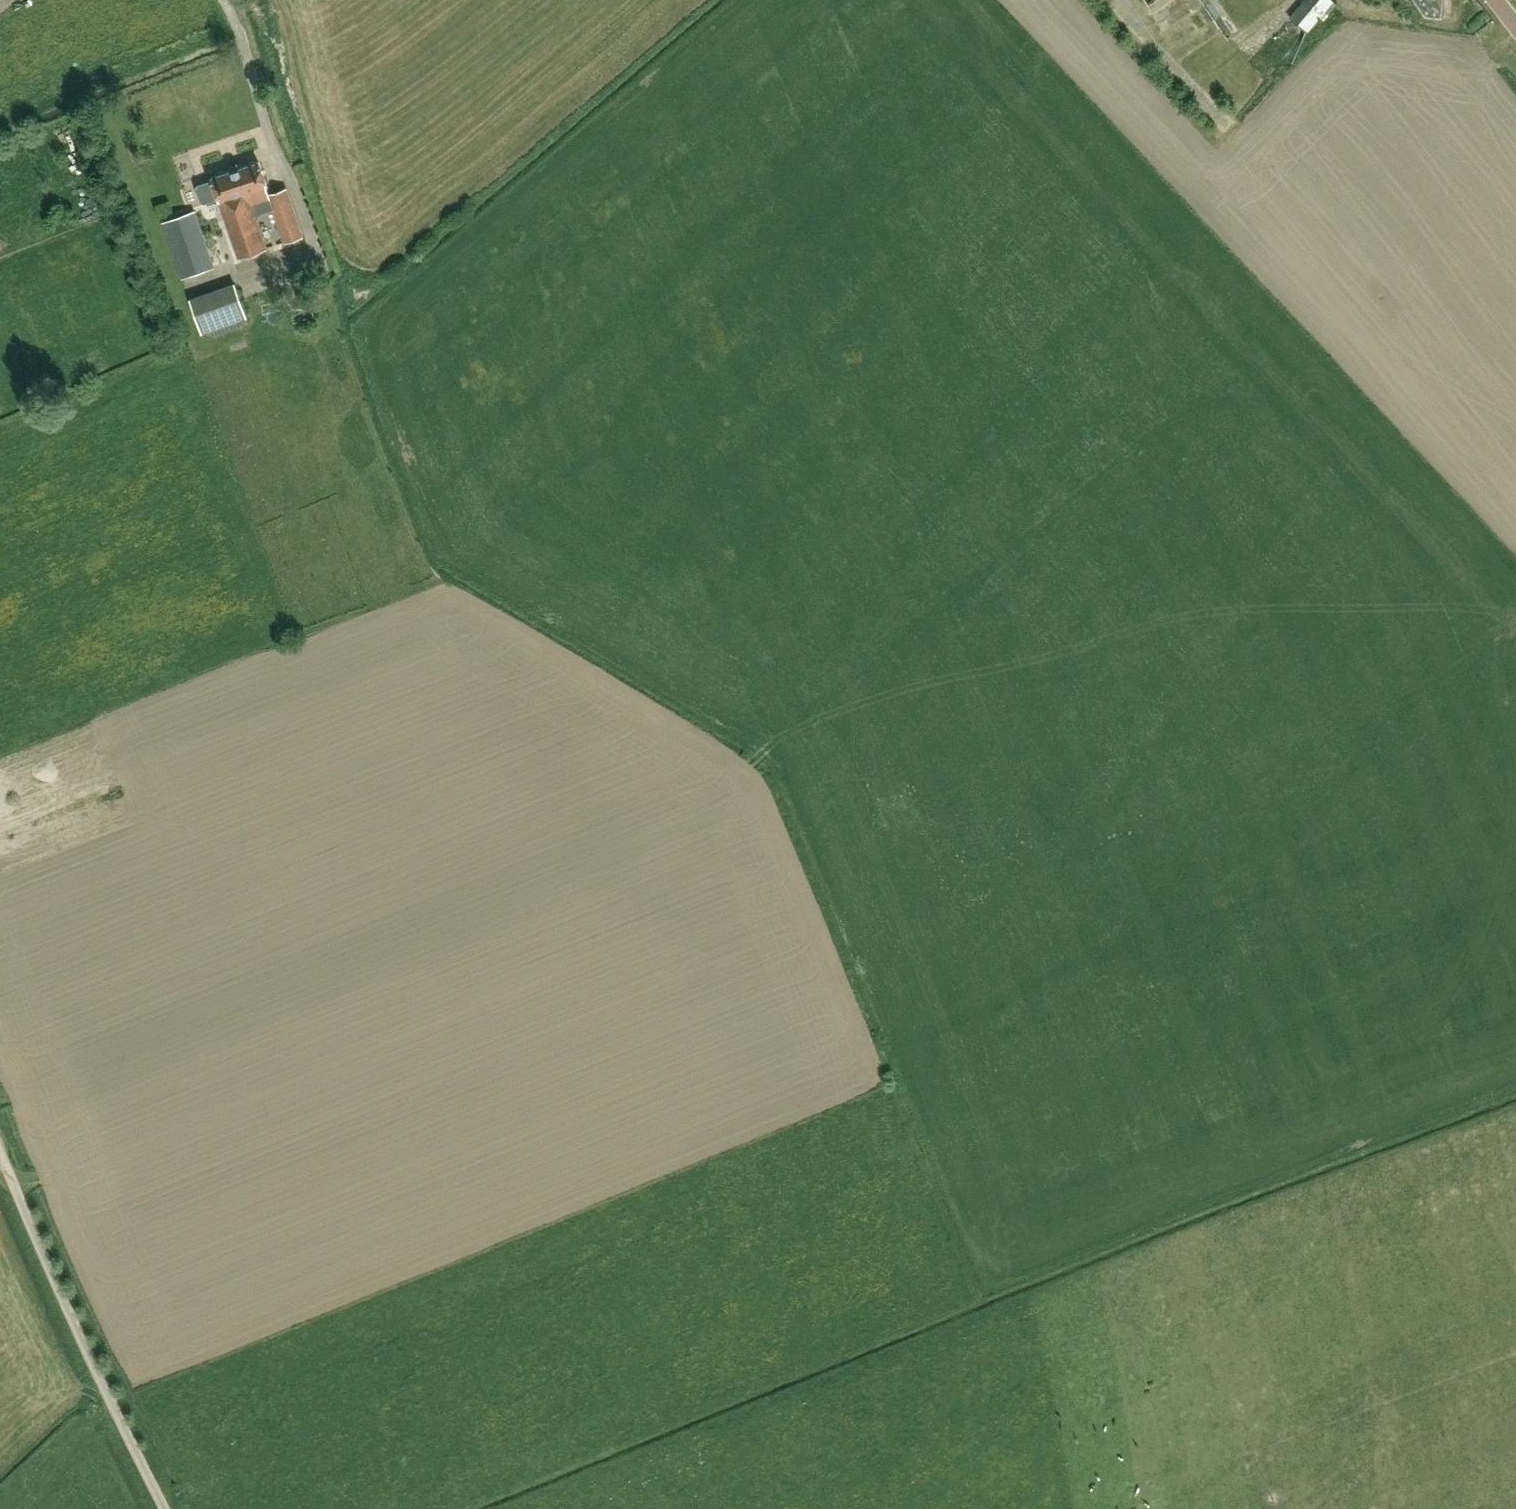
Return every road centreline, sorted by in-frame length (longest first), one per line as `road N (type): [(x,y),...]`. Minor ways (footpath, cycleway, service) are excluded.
road 1 (unclassified): [(165,1508),(0,1148)]

